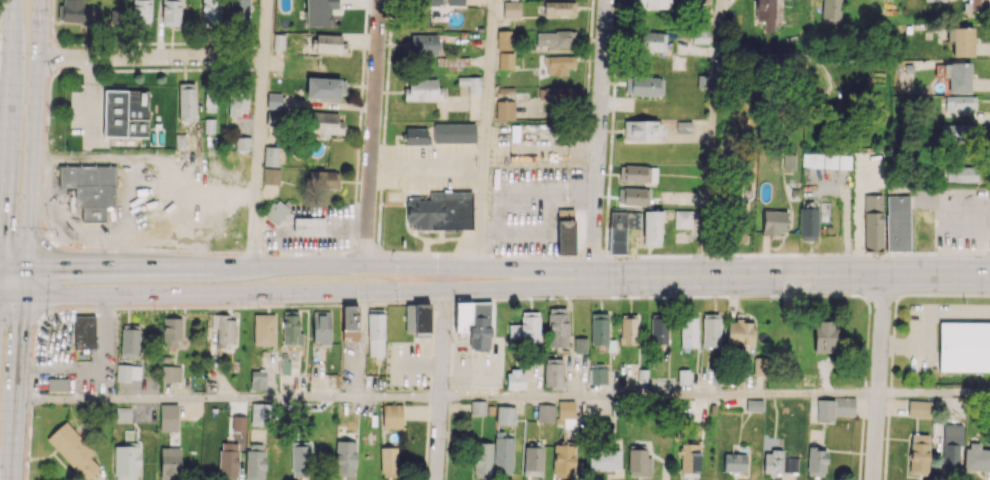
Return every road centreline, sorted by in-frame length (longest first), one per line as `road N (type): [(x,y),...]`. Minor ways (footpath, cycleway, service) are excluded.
road 1 (primary): [(0,296),(412,293),(590,278)]
road 2 (primary): [(590,278),(396,265),(25,268)]
road 3 (primary): [(989,276),(590,278)]
road 4 (residential): [(606,0),(590,278)]
road 5 (primary): [(25,268),(40,0)]
road 6 (residential): [(268,0),(251,267)]
road 7 (residential): [(381,0),(365,265)]
road 8 (primary): [(14,0),(0,247)]
road 9 (residential): [(264,57),(37,58)]
road 10 (residential): [(884,276),(873,479)]
road 11 (residential): [(446,291),(436,479)]
road 12 (secondary): [(13,479),(24,296)]

